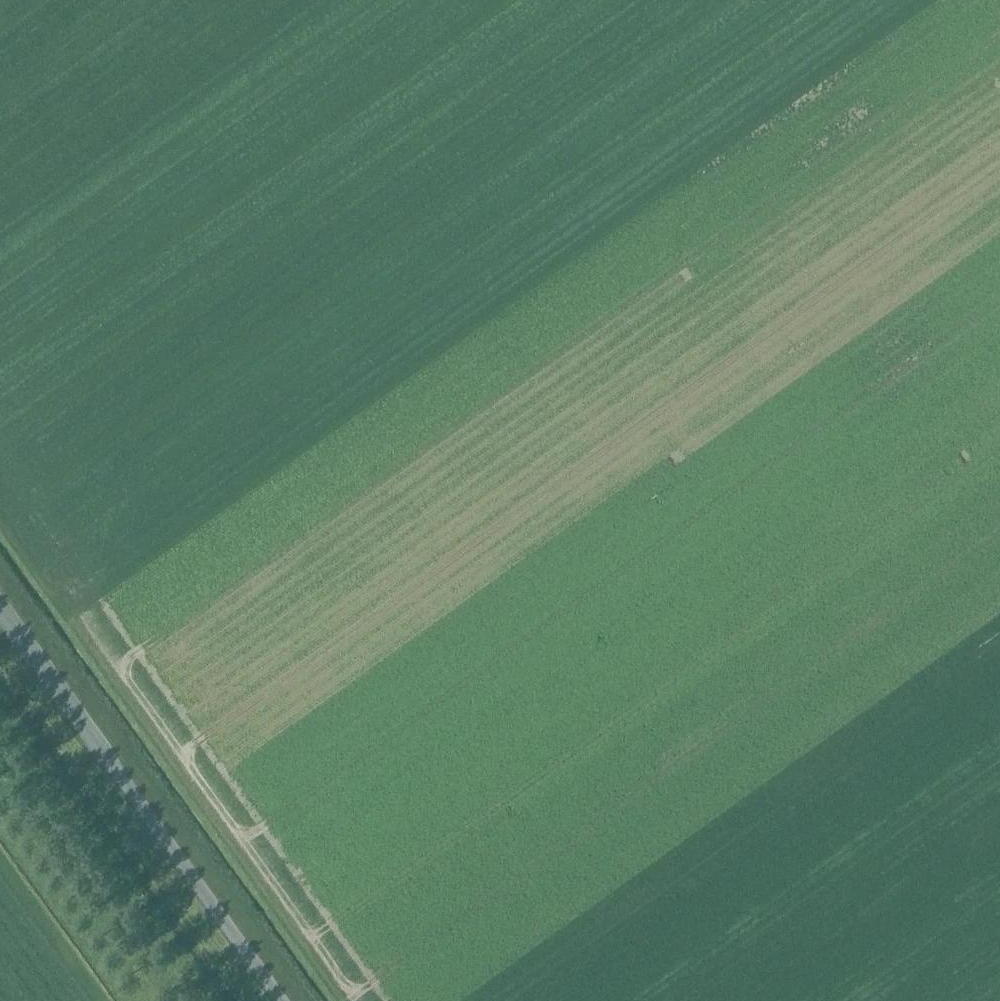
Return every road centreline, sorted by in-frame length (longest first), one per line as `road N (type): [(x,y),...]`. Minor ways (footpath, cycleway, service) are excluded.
road 1 (unclassified): [(281,1000),(0,606)]

